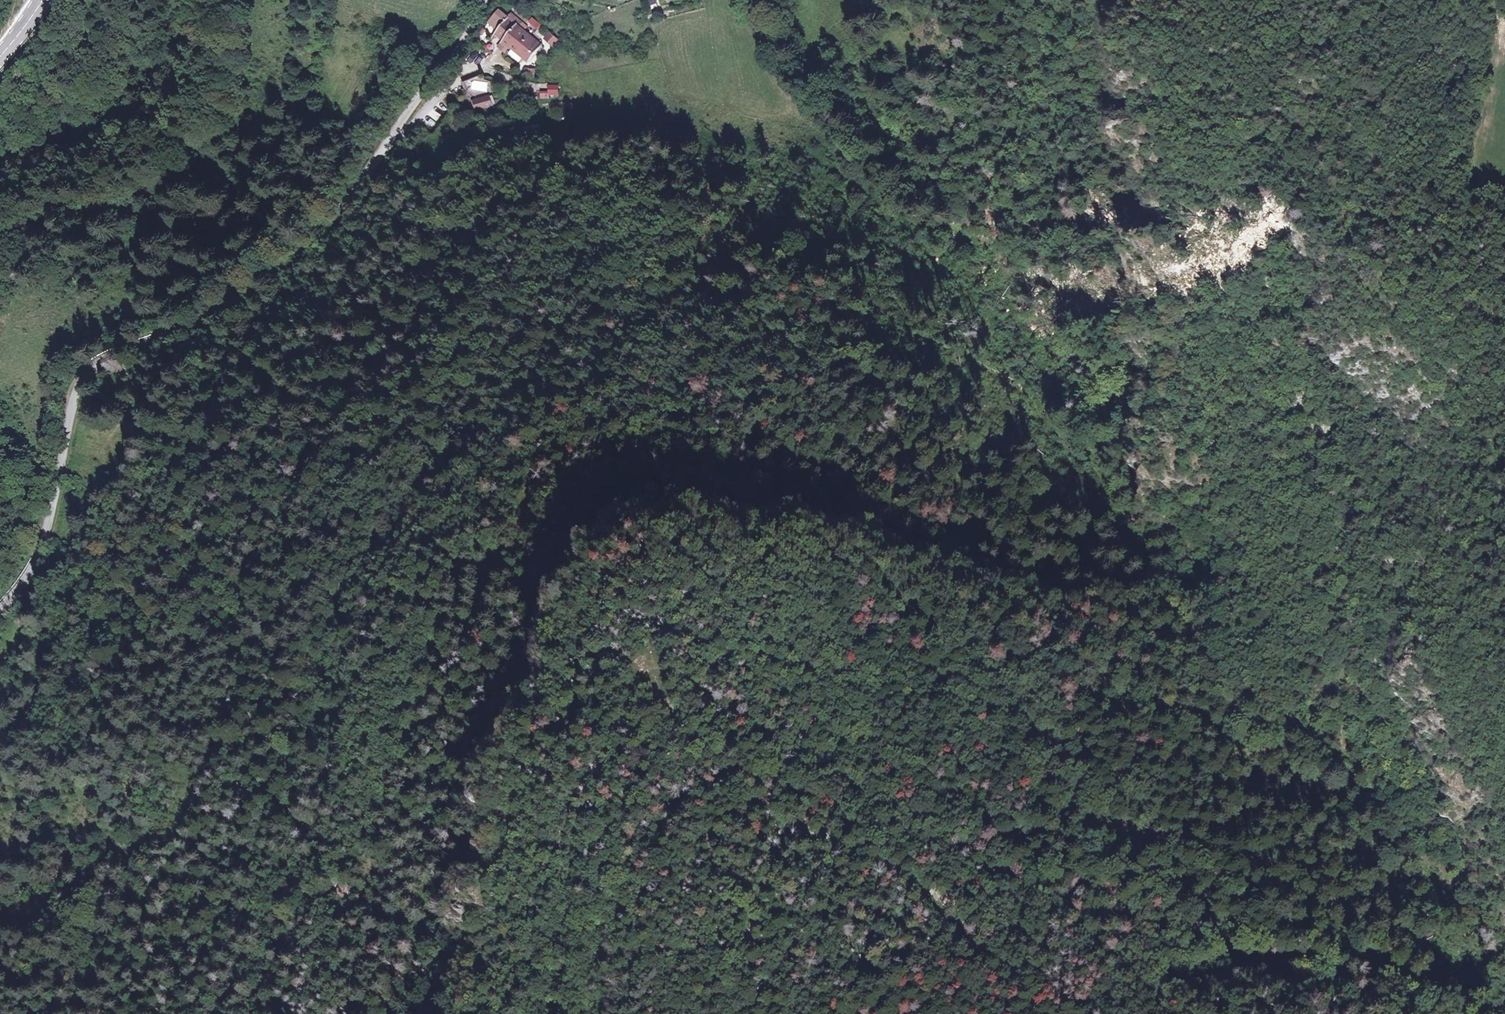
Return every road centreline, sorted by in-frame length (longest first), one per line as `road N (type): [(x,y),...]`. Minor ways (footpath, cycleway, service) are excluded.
road 1 (unclassified): [(0,611),(46,543),(81,380),(104,359),(194,324),(295,262),(352,198),(489,0)]
road 2 (track): [(1167,939),(989,878),(778,743),(723,697),(660,677),(644,685)]
road 3 (track): [(770,805),(917,890),(996,959),(1035,1013)]
road 4 (track): [(770,805),(800,885),(885,972),(905,1013)]

